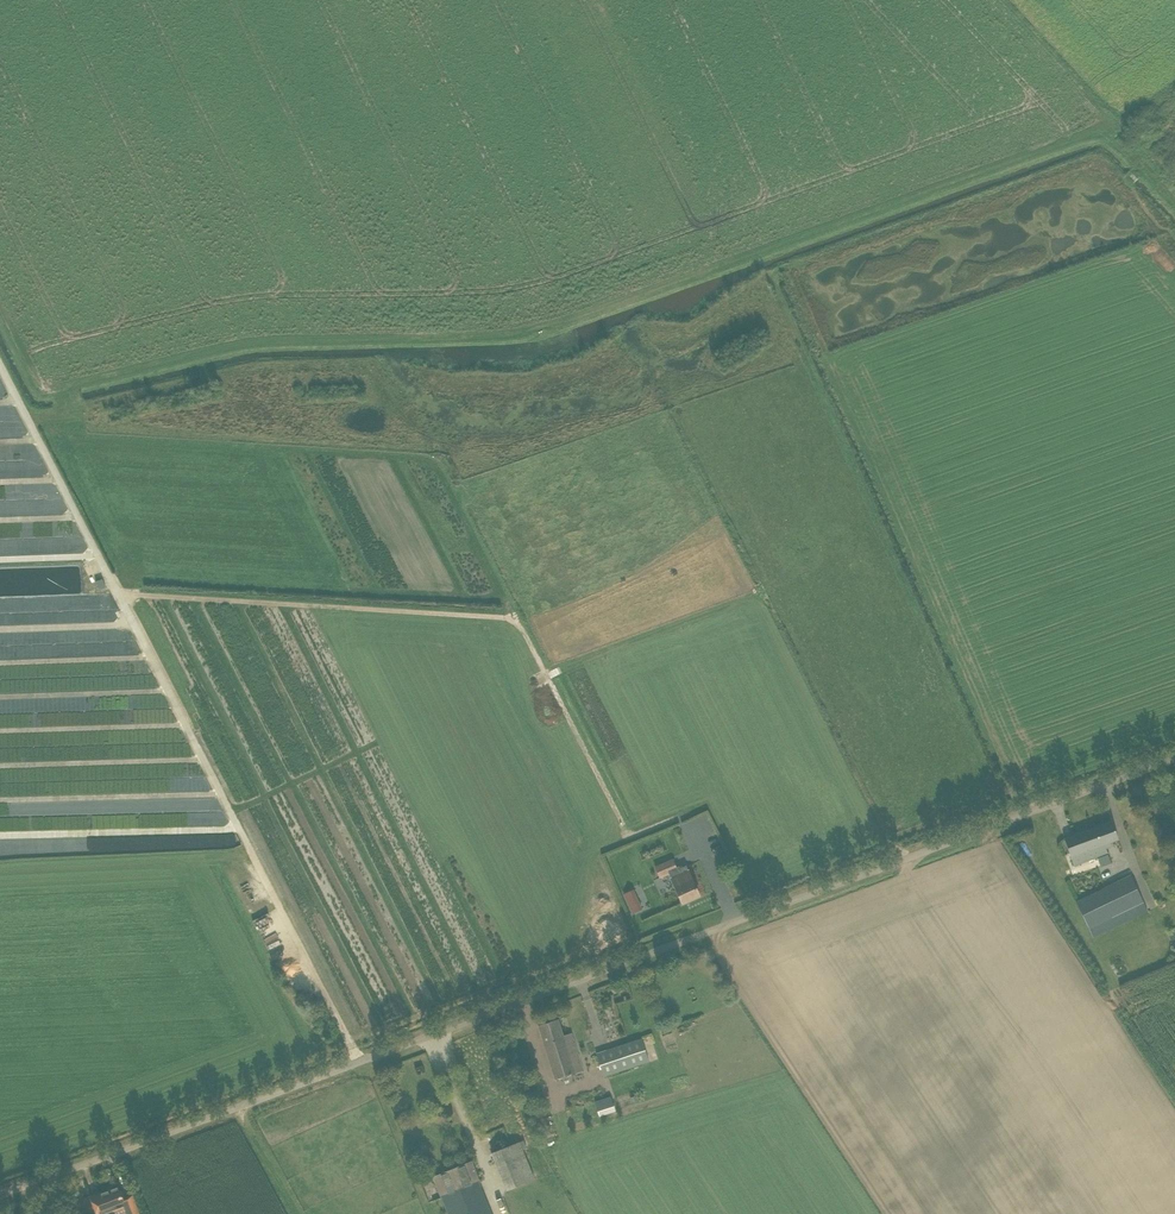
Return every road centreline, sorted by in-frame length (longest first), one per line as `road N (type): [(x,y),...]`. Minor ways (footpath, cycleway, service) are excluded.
road 1 (unclassified): [(0,1195),(1174,760)]
road 2 (track): [(122,599),(516,621),(626,840)]
road 3 (track): [(122,599),(359,1062)]
road 4 (track): [(0,366),(122,599)]

